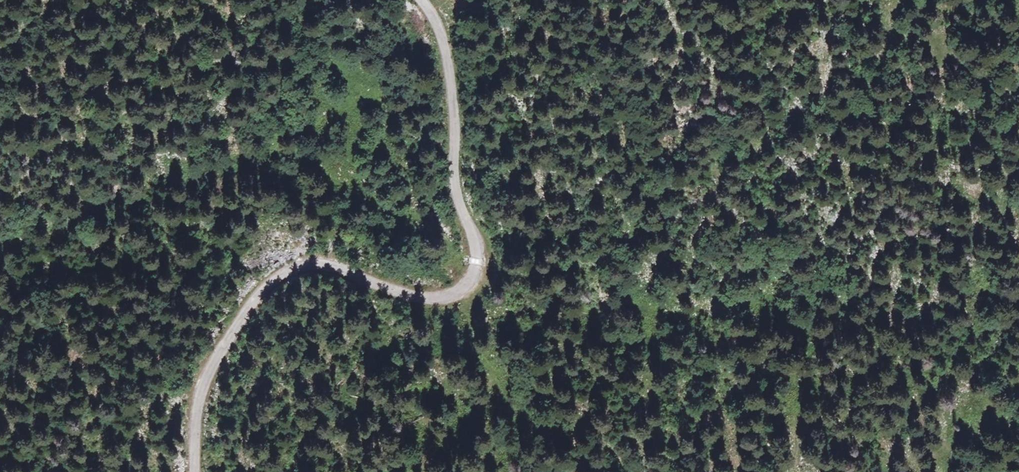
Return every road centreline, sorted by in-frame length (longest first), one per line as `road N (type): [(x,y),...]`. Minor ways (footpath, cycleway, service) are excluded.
road 1 (unclassified): [(423,0),(449,74),(457,192),(475,247),(467,282),(431,298),(328,265),(302,265),(274,279),(207,374),(193,471)]

